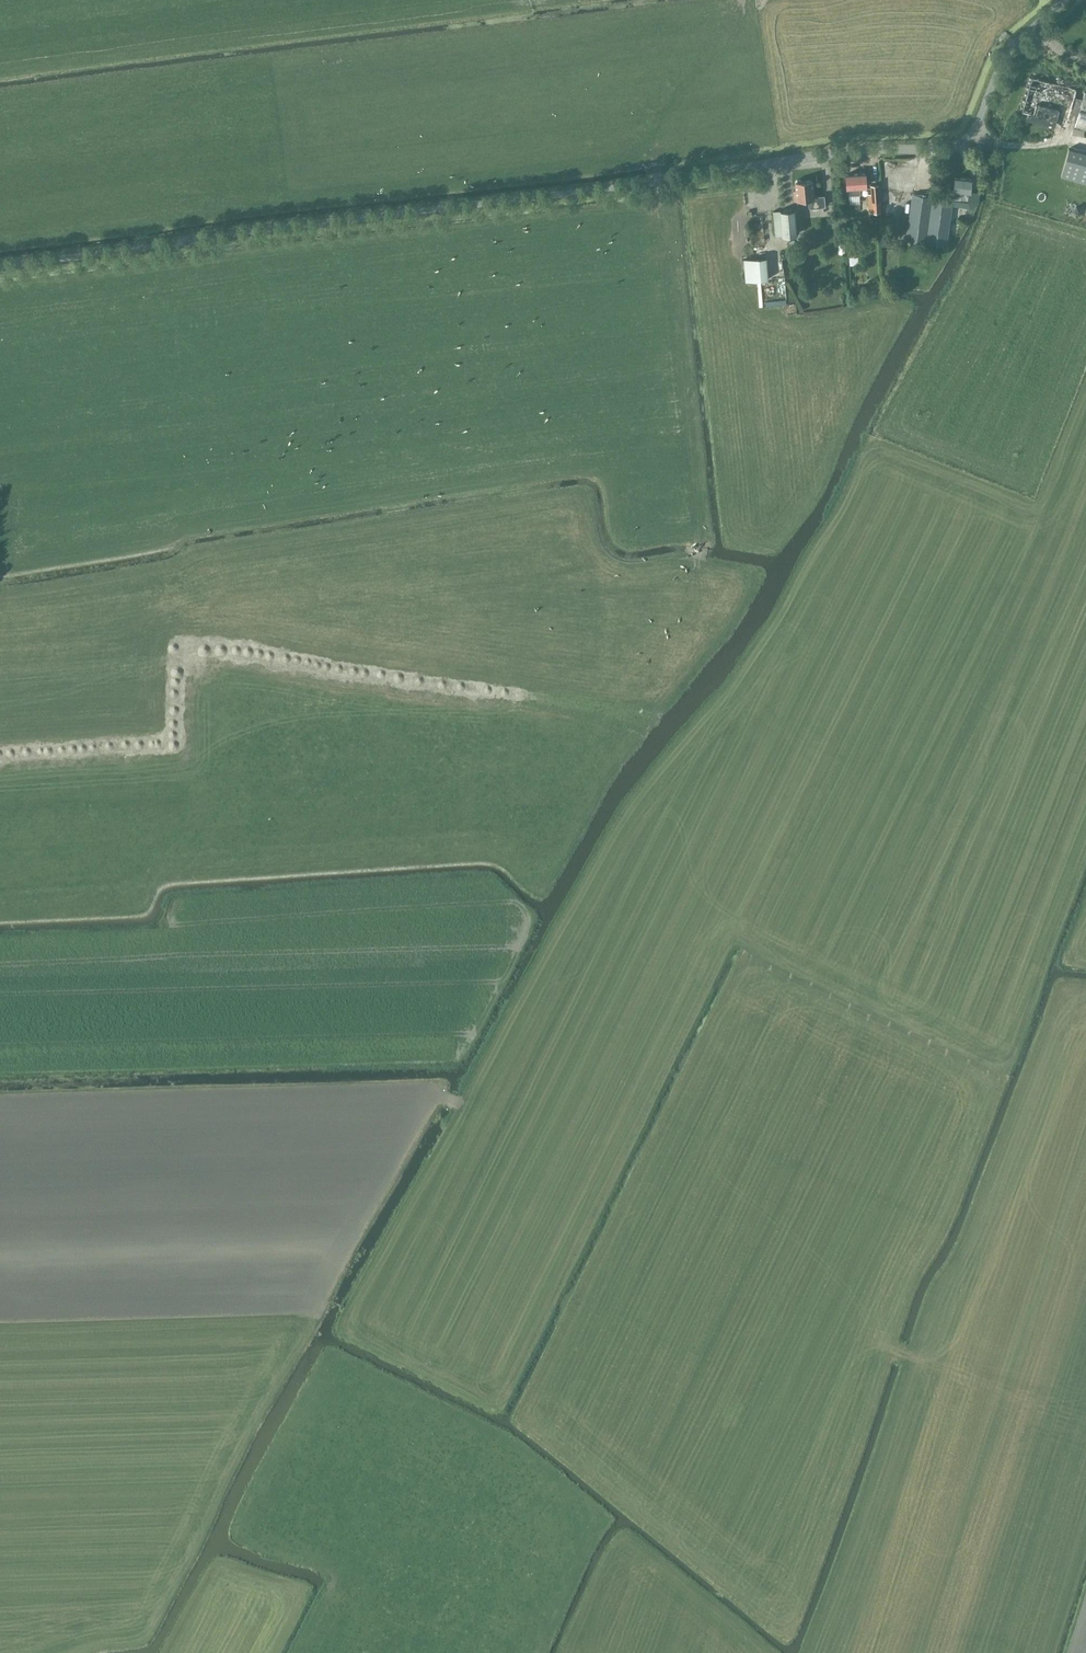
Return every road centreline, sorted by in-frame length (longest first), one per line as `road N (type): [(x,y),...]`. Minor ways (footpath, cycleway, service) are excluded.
road 1 (unclassified): [(0,268),(753,165),(952,150),(976,137),(1012,49),(1066,0)]
road 2 (track): [(887,1350),(1085,1415)]

